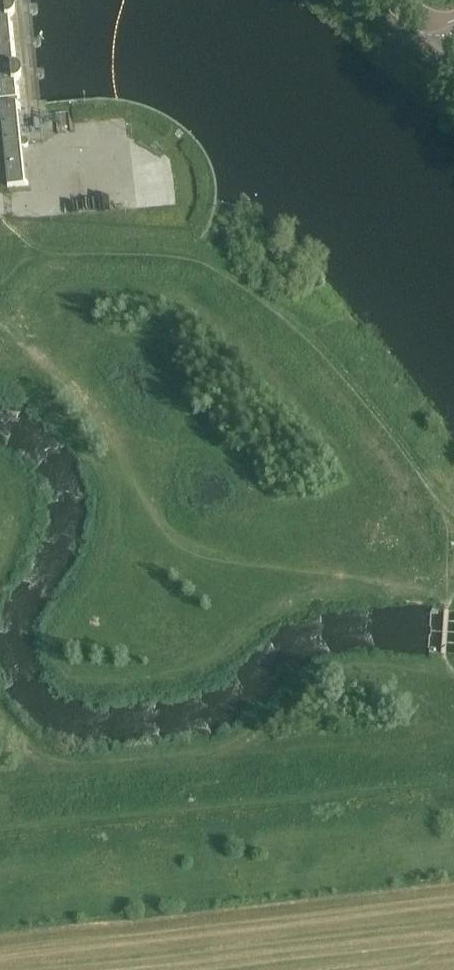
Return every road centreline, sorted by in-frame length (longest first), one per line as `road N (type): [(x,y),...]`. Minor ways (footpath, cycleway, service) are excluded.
road 1 (track): [(453,781),(0,829)]

